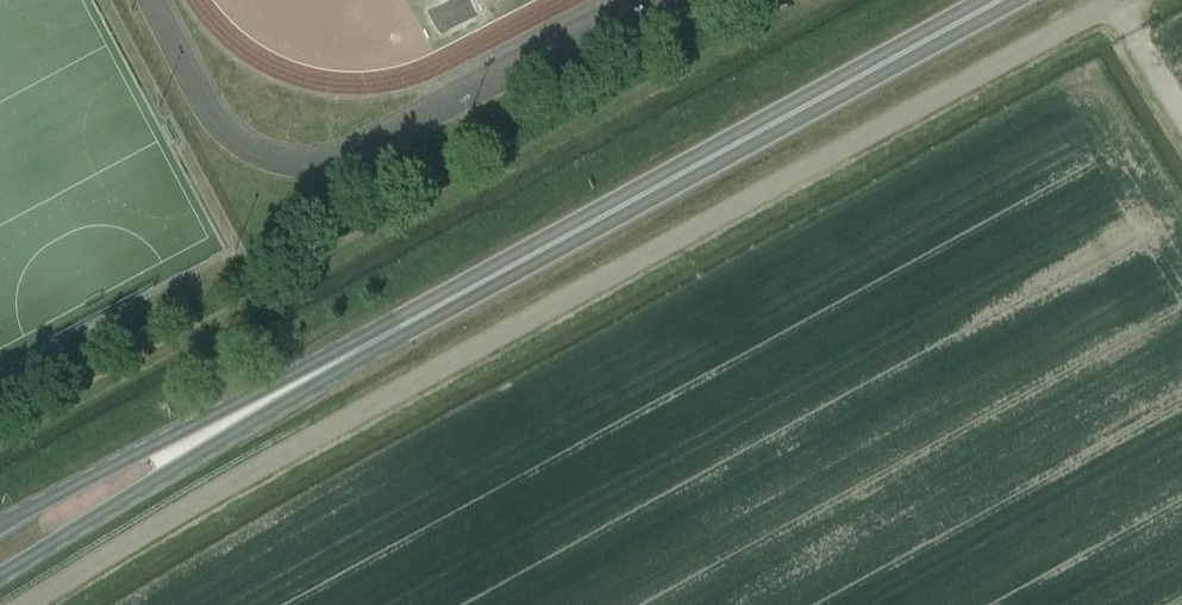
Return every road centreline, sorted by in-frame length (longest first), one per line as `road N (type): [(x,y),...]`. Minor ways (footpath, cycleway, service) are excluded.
road 1 (unclassified): [(1119,0),(10,604)]
road 2 (trunk): [(1010,0),(276,396)]
road 3 (trunk): [(0,573),(276,396)]
road 4 (trunk): [(276,396),(0,525)]

